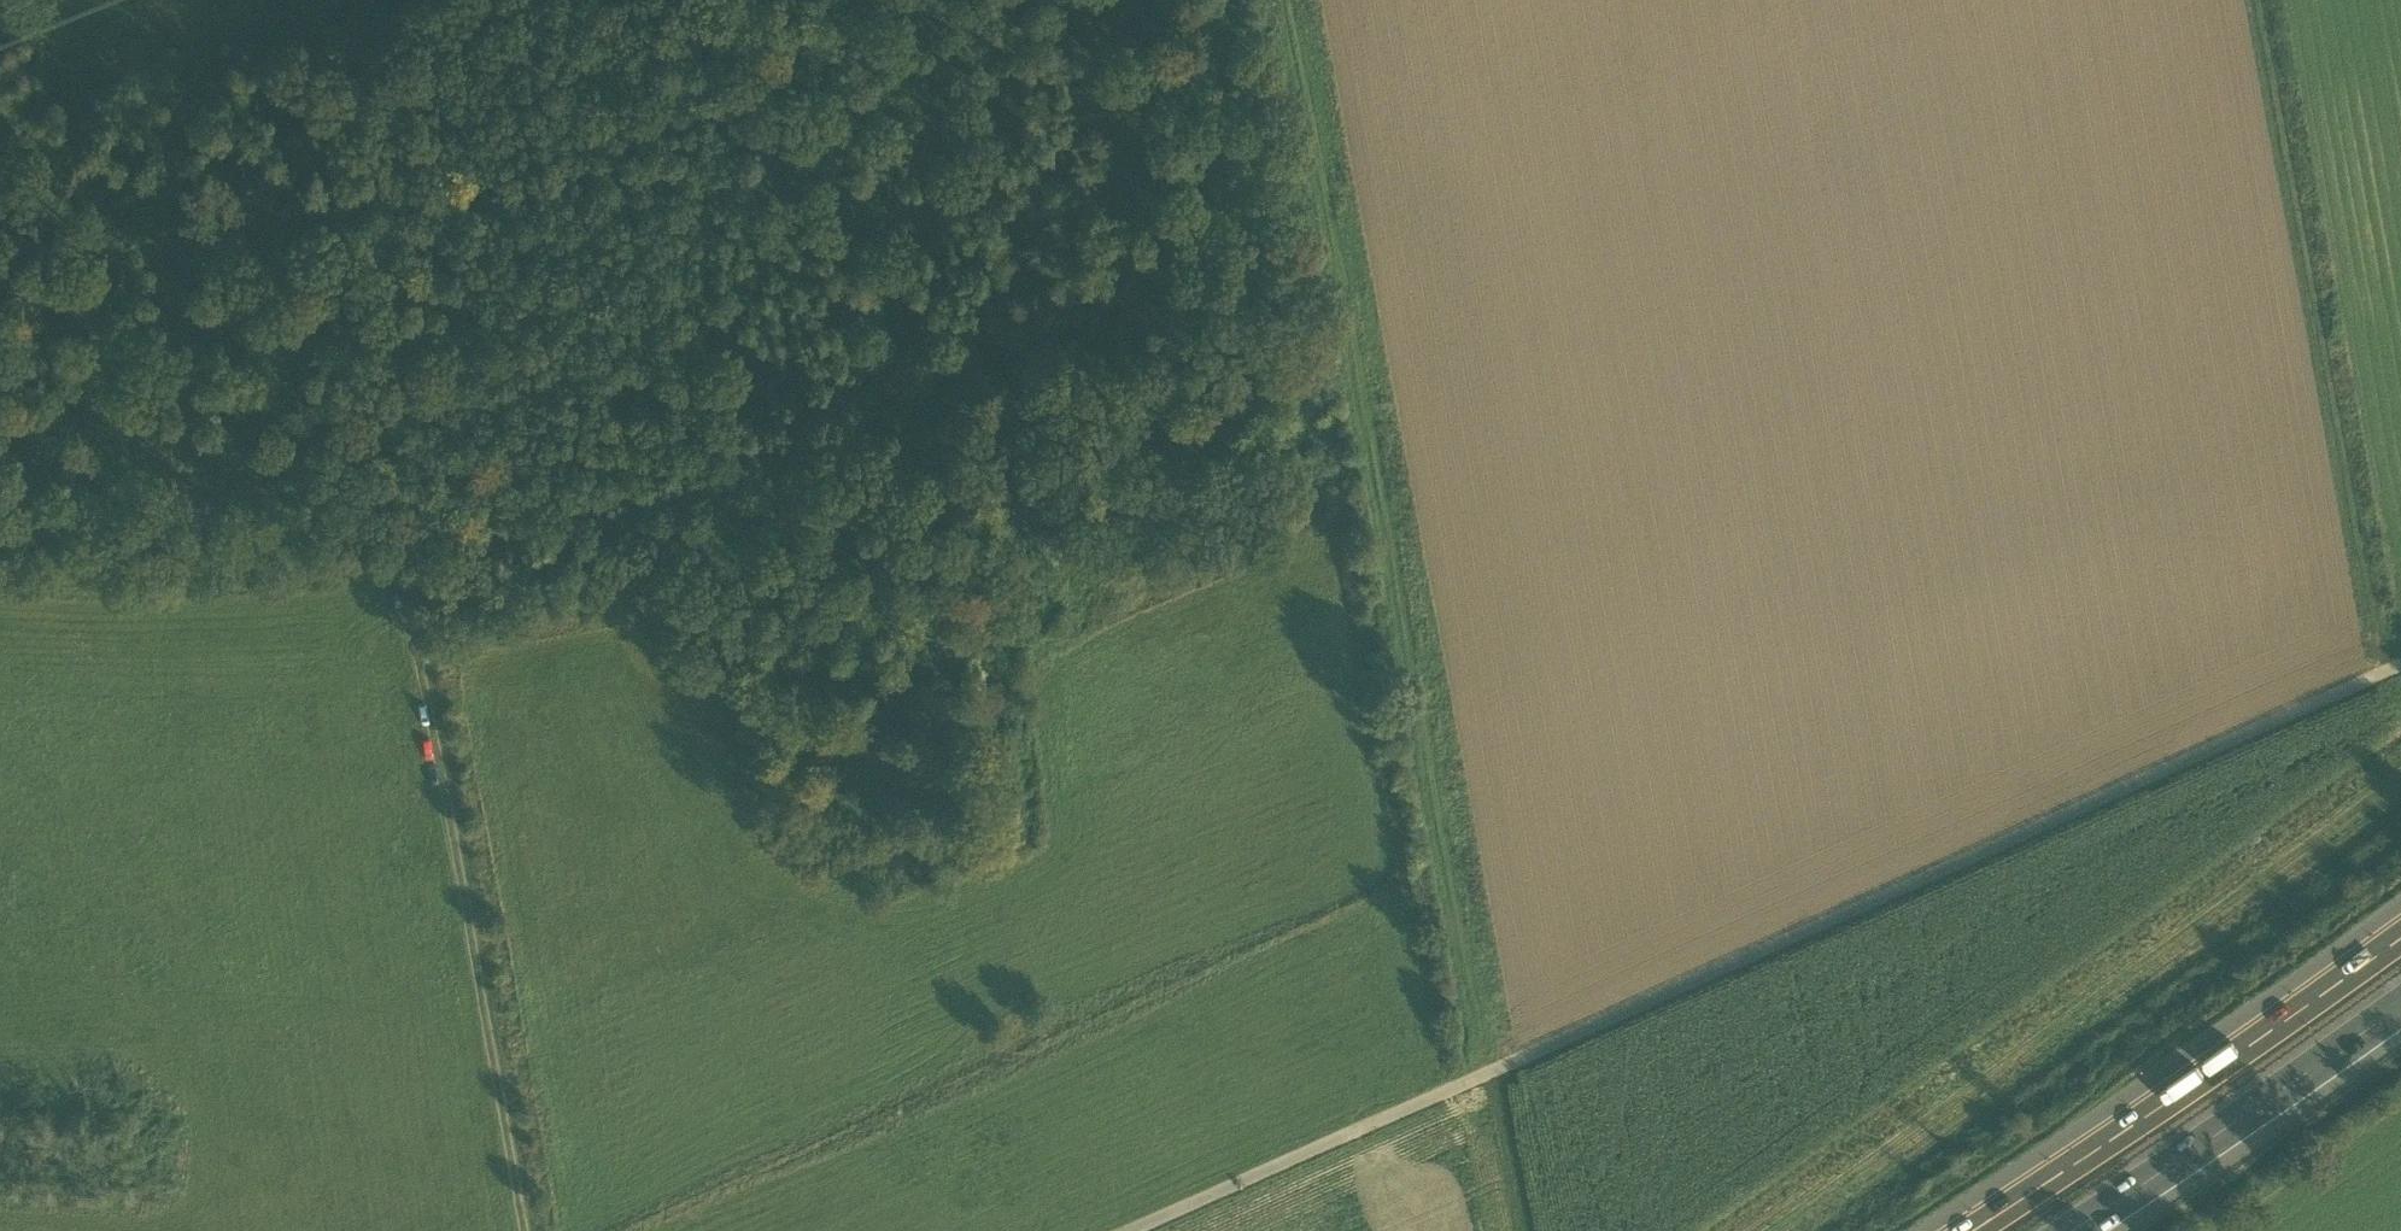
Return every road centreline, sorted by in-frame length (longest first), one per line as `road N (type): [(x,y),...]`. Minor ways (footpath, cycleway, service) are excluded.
road 1 (track): [(1134,1230),(2400,661)]
road 2 (track): [(1274,0),(1516,1230)]
road 3 (track): [(526,1230),(293,0)]
road 4 (track): [(2257,0),(2374,673)]
road 5 (motorway): [(2400,923),(1962,1230)]
road 6 (motorway): [(2060,1230),(2400,1000)]

